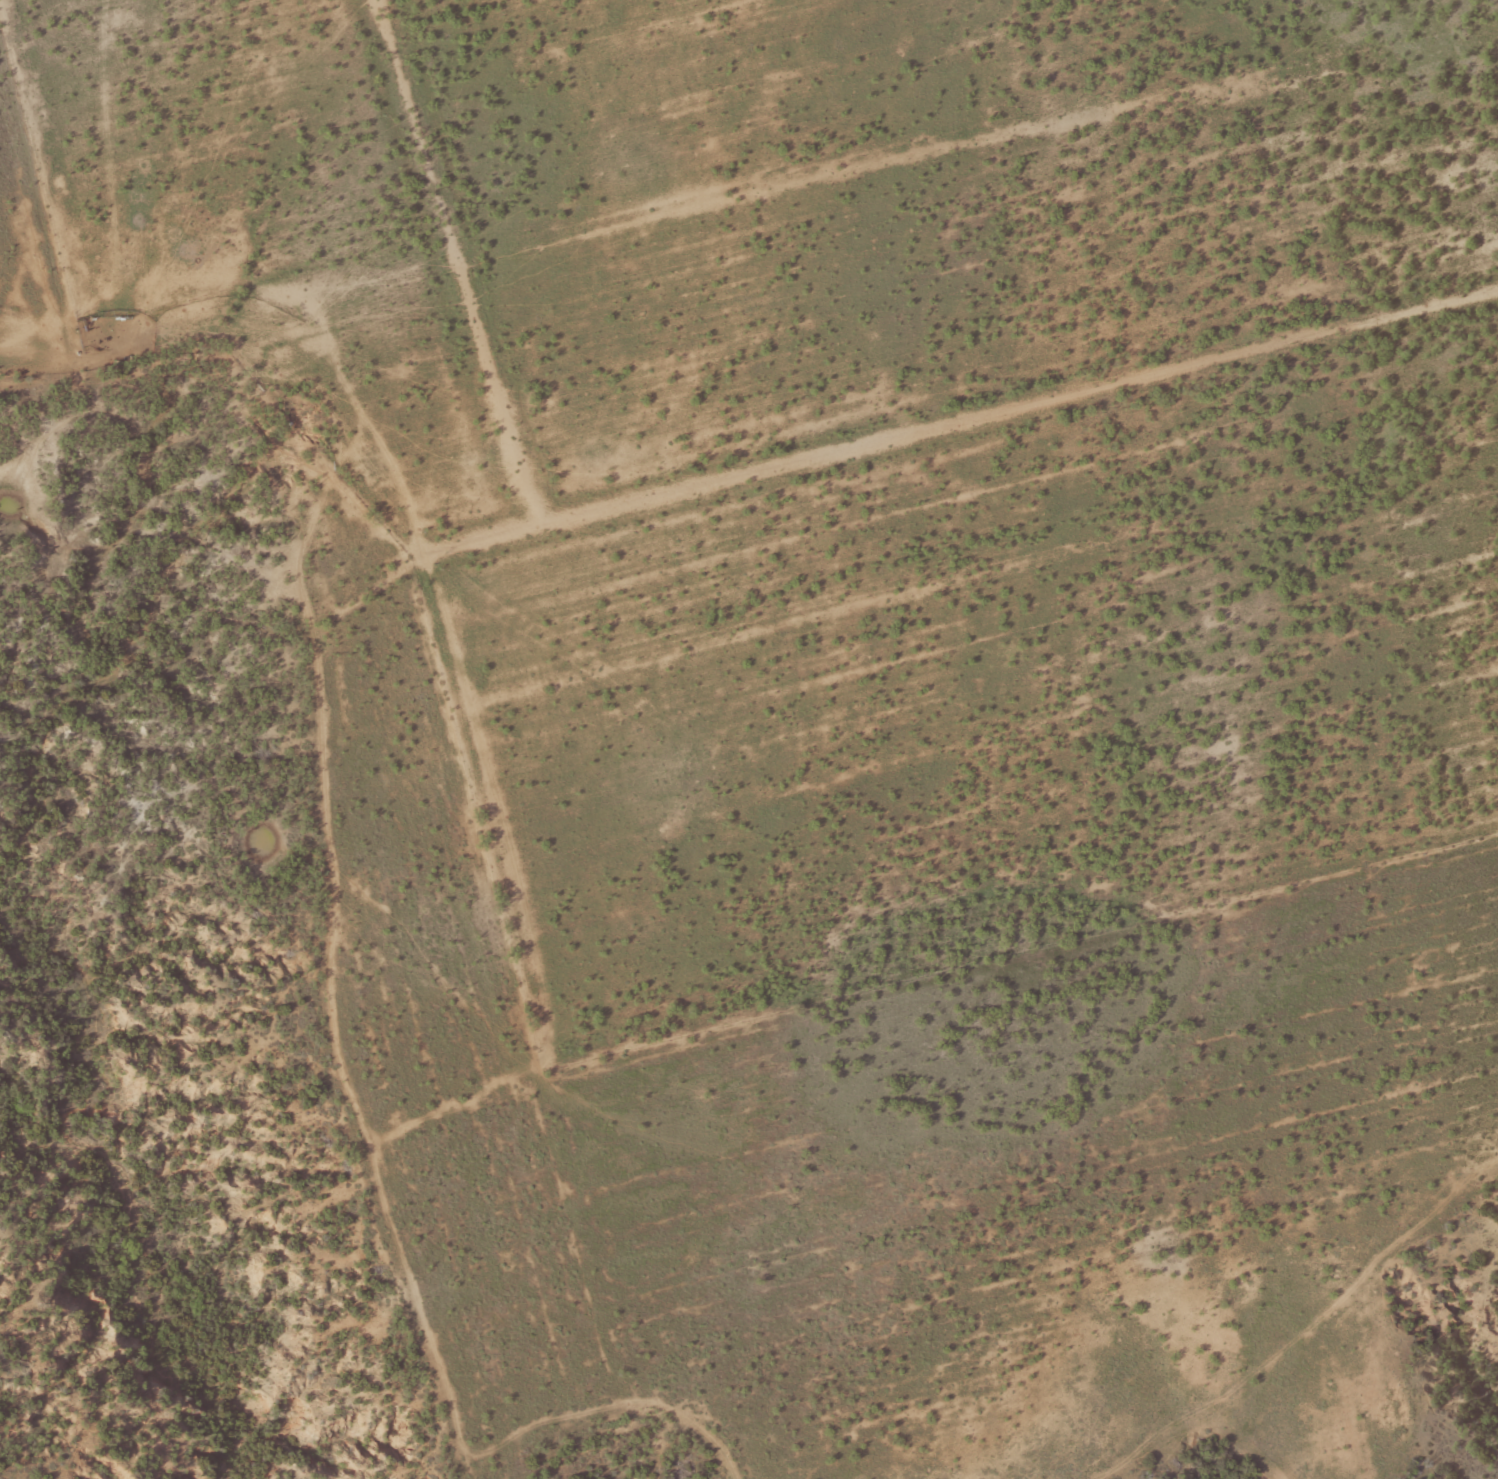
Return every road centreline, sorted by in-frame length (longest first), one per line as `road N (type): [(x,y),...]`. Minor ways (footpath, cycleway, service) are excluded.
road 1 (residential): [(1497,1085),(1448,1070),(1009,1265),(880,1233),(703,1162),(561,1076),(470,994),(404,842),(358,649),(292,445),(257,400),(130,369),(120,359),(0,340)]
road 2 (residential): [(1497,16),(135,329),(120,359)]
road 3 (residential): [(1287,1478),(1260,1426),(1108,1289),(1009,1265)]

